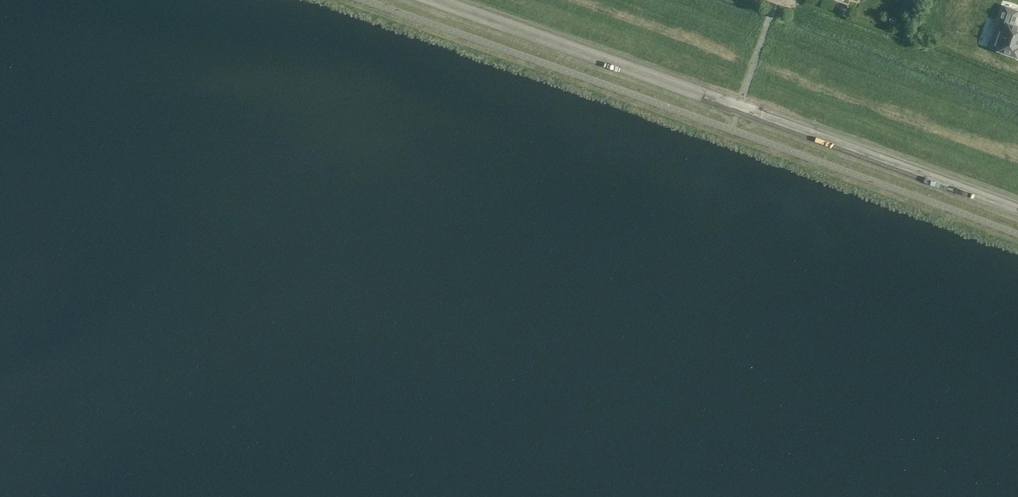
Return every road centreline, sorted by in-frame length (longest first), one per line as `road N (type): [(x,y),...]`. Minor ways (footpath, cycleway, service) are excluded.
road 1 (tertiary): [(1017,210),(437,0)]

